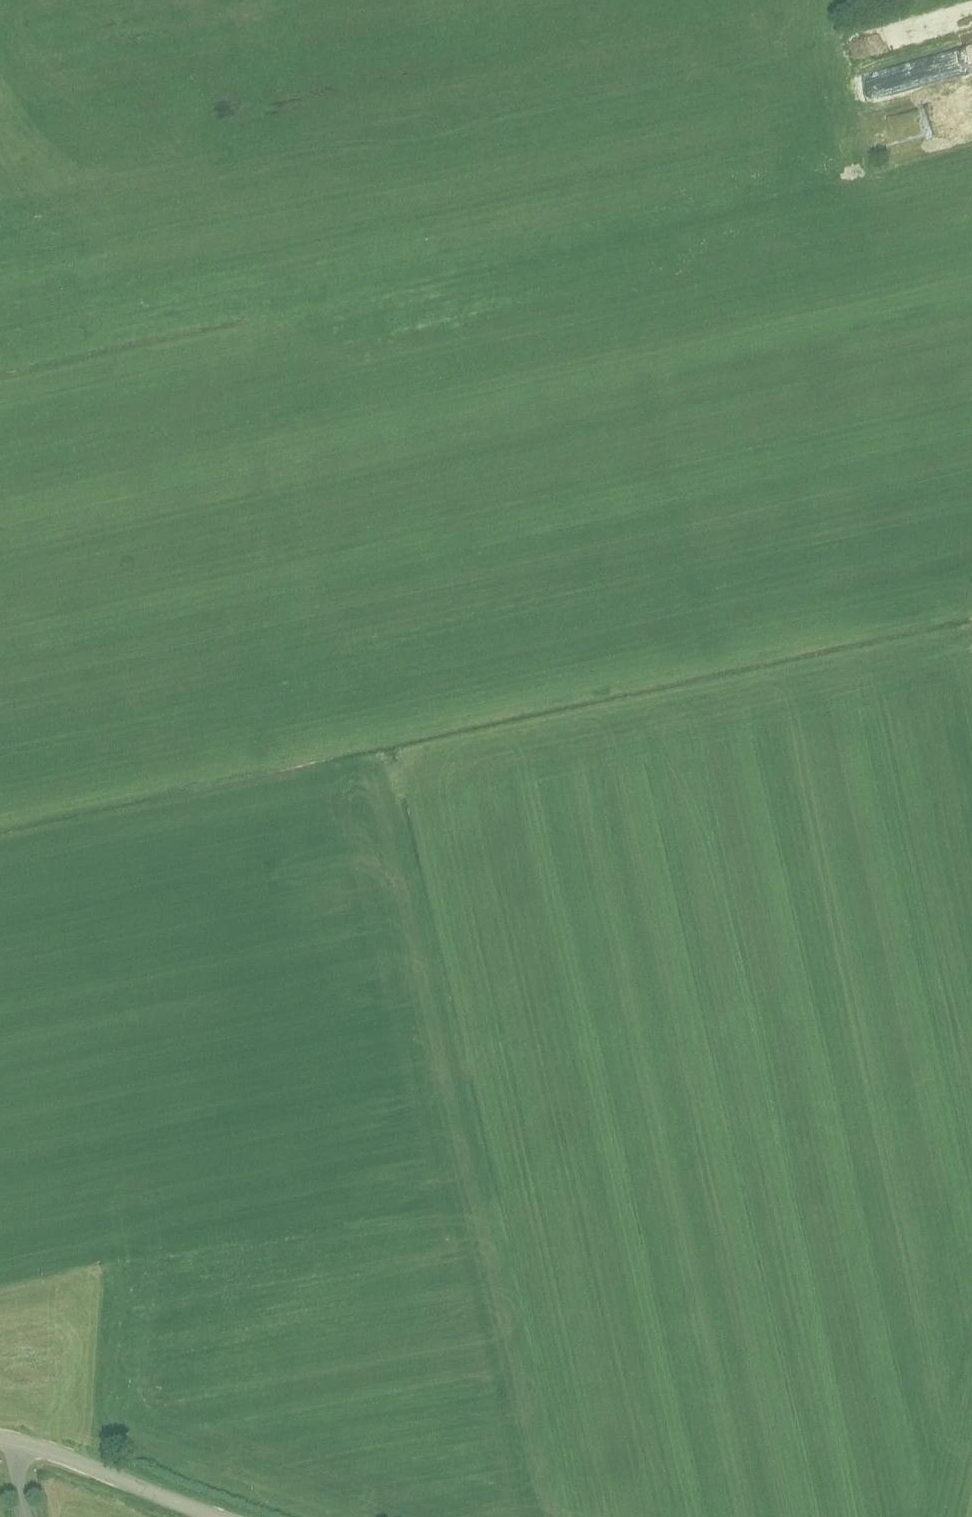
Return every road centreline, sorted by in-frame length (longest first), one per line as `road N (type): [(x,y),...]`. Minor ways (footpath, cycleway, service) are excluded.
road 1 (unclassified): [(223,1516),(0,1440)]

